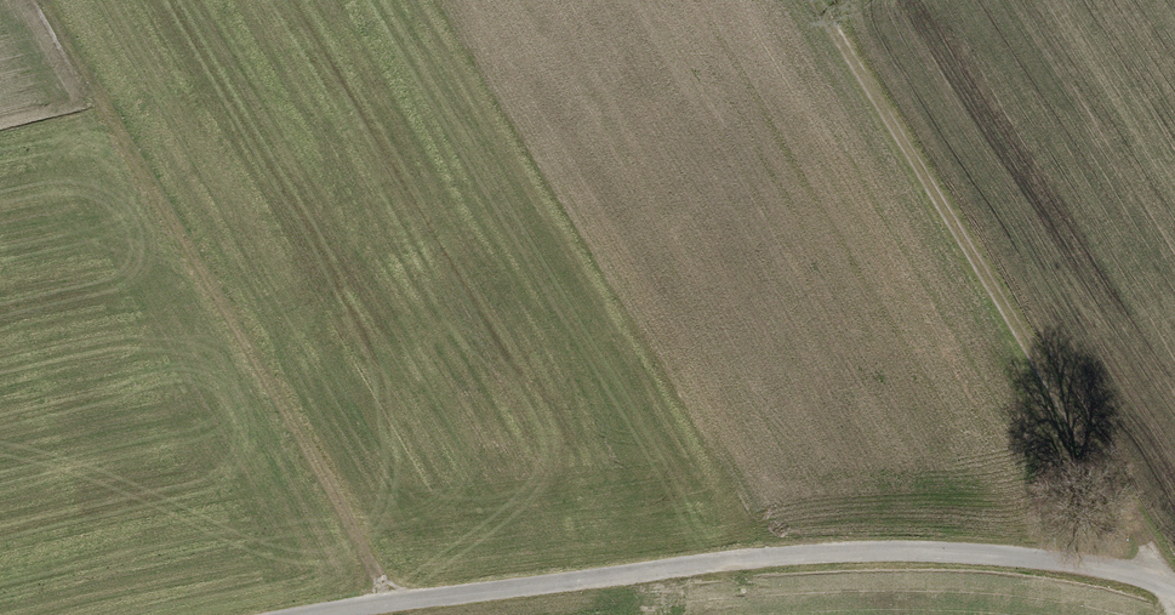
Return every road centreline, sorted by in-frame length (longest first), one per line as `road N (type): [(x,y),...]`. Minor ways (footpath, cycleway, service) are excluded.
road 1 (track): [(1174,589),(1048,556),(781,555),(329,614)]
road 2 (track): [(1174,608),(1170,587),(814,0)]
road 3 (track): [(394,604),(33,0)]

